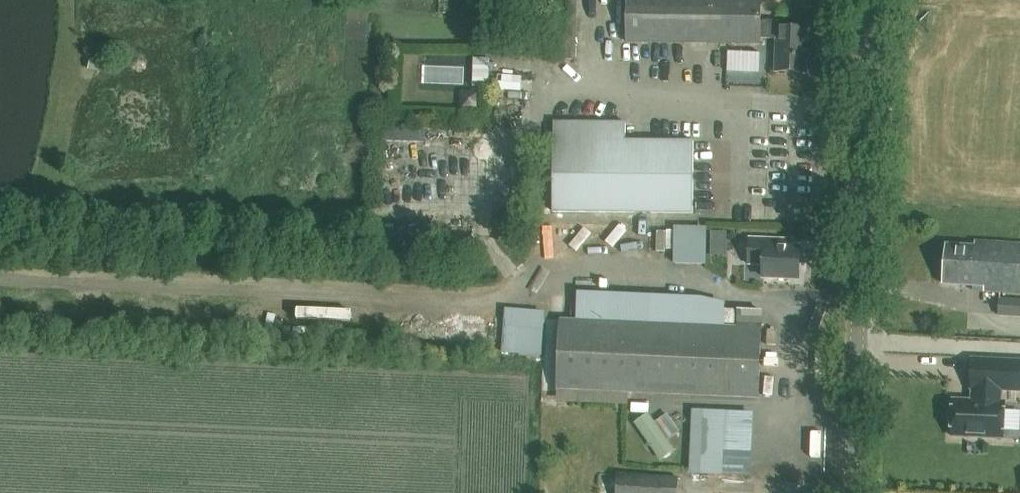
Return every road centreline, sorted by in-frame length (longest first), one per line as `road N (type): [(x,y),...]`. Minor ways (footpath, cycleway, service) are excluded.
road 1 (track): [(0,275),(489,295),(509,284)]
road 2 (unclassified): [(847,492),(869,0)]

